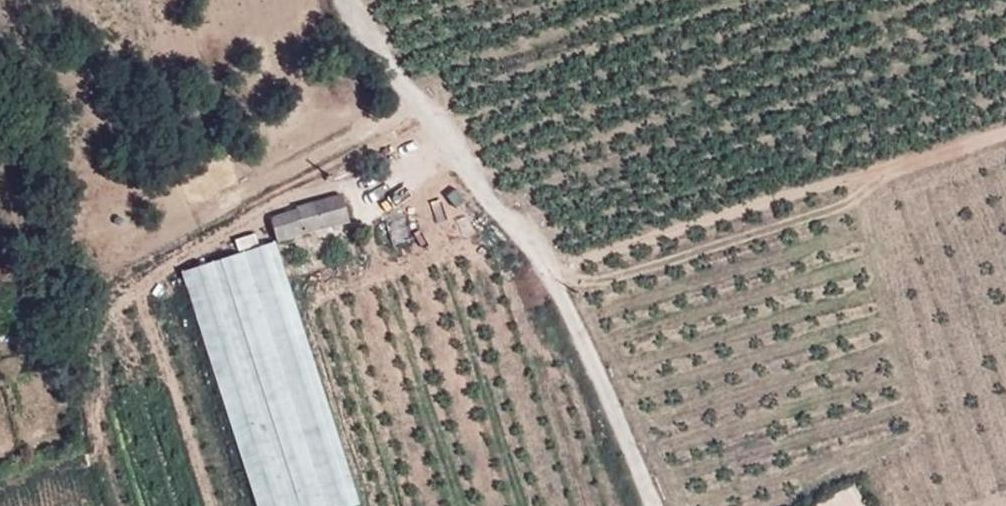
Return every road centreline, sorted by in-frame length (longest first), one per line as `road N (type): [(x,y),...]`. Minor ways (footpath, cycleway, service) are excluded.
road 1 (track): [(340,0),(349,25),(528,231),(643,505)]

